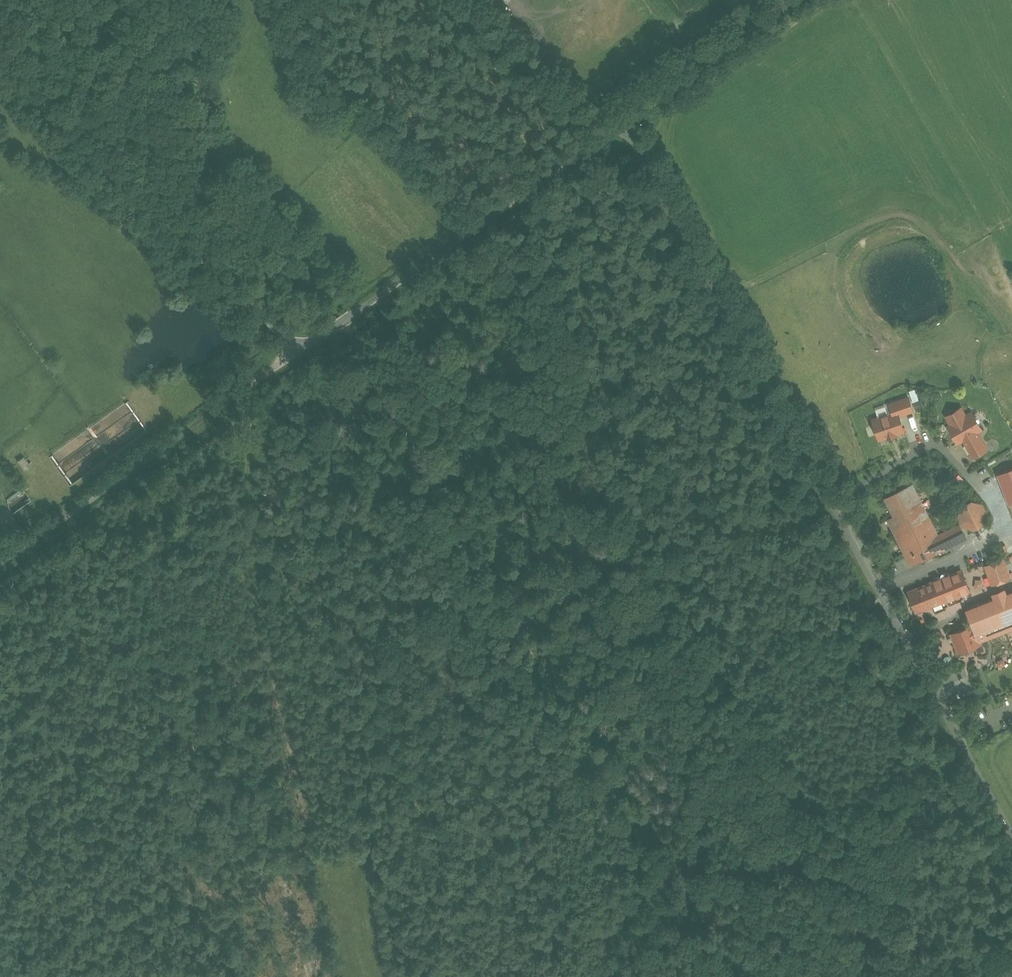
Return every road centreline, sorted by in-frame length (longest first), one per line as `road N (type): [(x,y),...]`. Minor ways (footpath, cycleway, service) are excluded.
road 1 (unclassified): [(1011,834),(613,107)]
road 2 (unclassified): [(0,65),(299,343),(350,315),(613,107)]
road 3 (track): [(299,343),(0,570)]
road 4 (unclassified): [(613,107),(773,0)]

